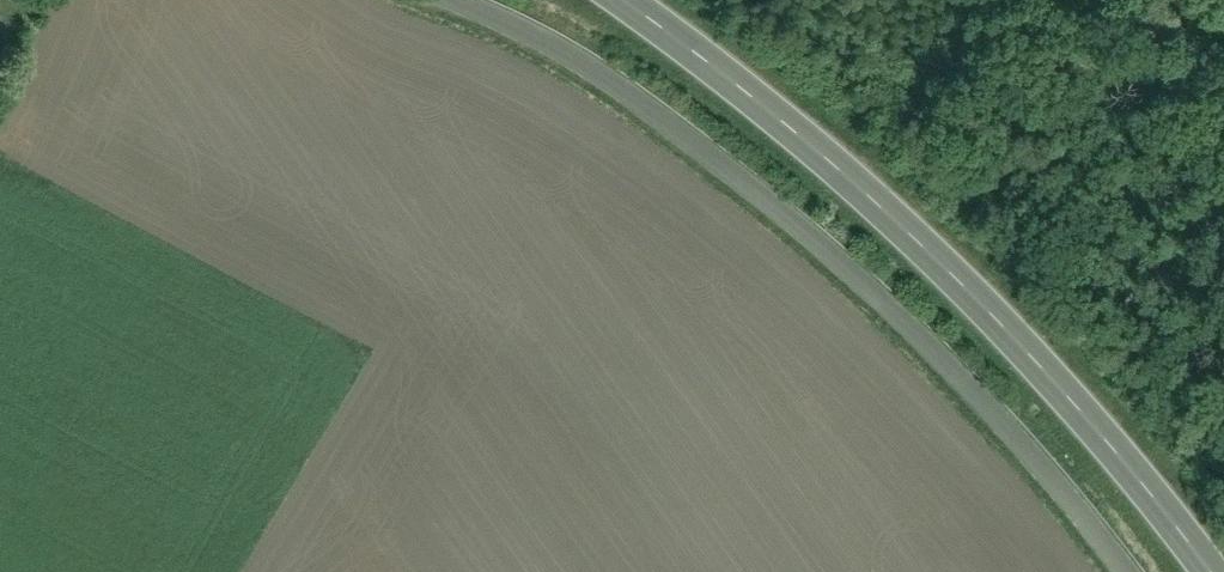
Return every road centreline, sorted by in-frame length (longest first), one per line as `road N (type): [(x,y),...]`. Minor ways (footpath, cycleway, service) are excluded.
road 1 (residential): [(478,0),(610,71),(861,272),(973,377),(1134,571)]
road 2 (primary): [(634,0),(848,168),(985,296),(1219,571)]

